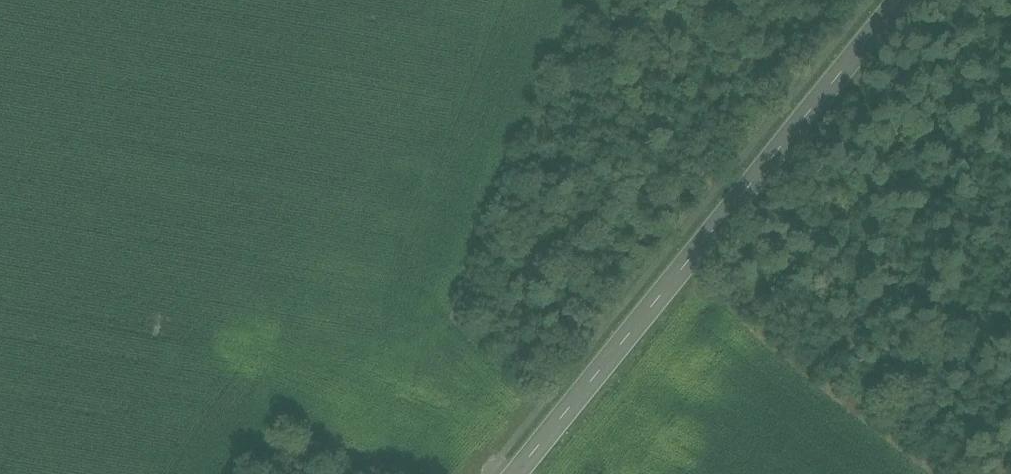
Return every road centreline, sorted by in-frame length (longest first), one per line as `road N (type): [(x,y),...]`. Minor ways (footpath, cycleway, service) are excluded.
road 1 (tertiary): [(897,0),(512,473)]

